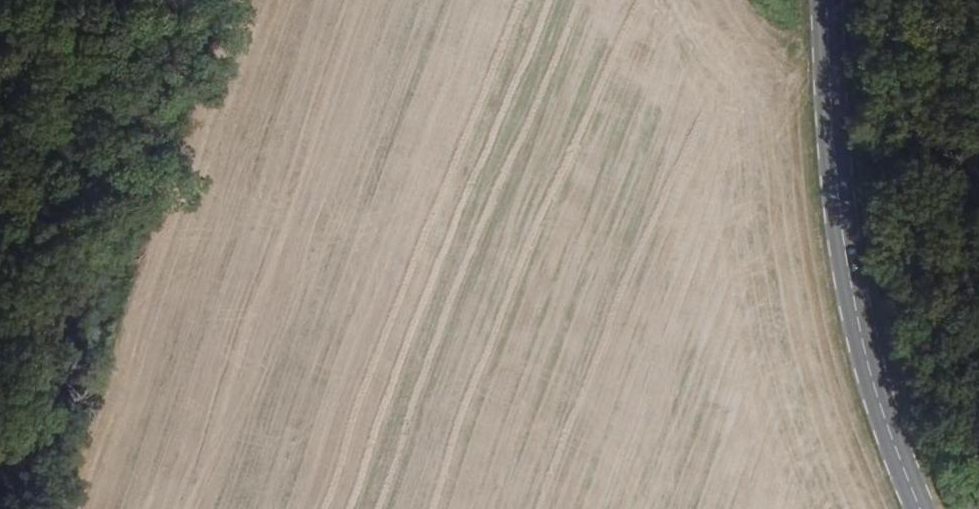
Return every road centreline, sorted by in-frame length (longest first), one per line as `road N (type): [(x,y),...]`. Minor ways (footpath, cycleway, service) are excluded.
road 1 (secondary): [(921,508),(888,426),(852,294),(826,0)]

